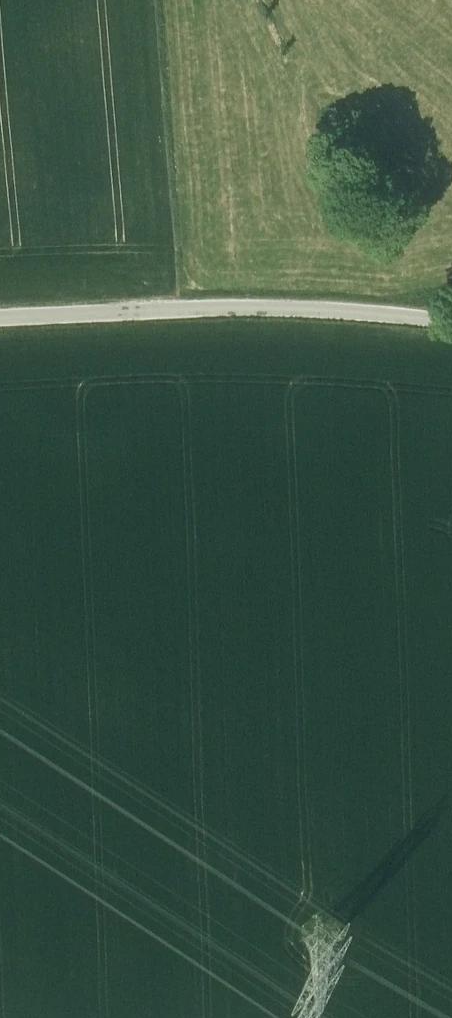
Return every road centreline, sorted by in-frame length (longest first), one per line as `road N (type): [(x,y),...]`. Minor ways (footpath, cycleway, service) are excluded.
road 1 (unclassified): [(0,317),(254,306),(451,328)]

